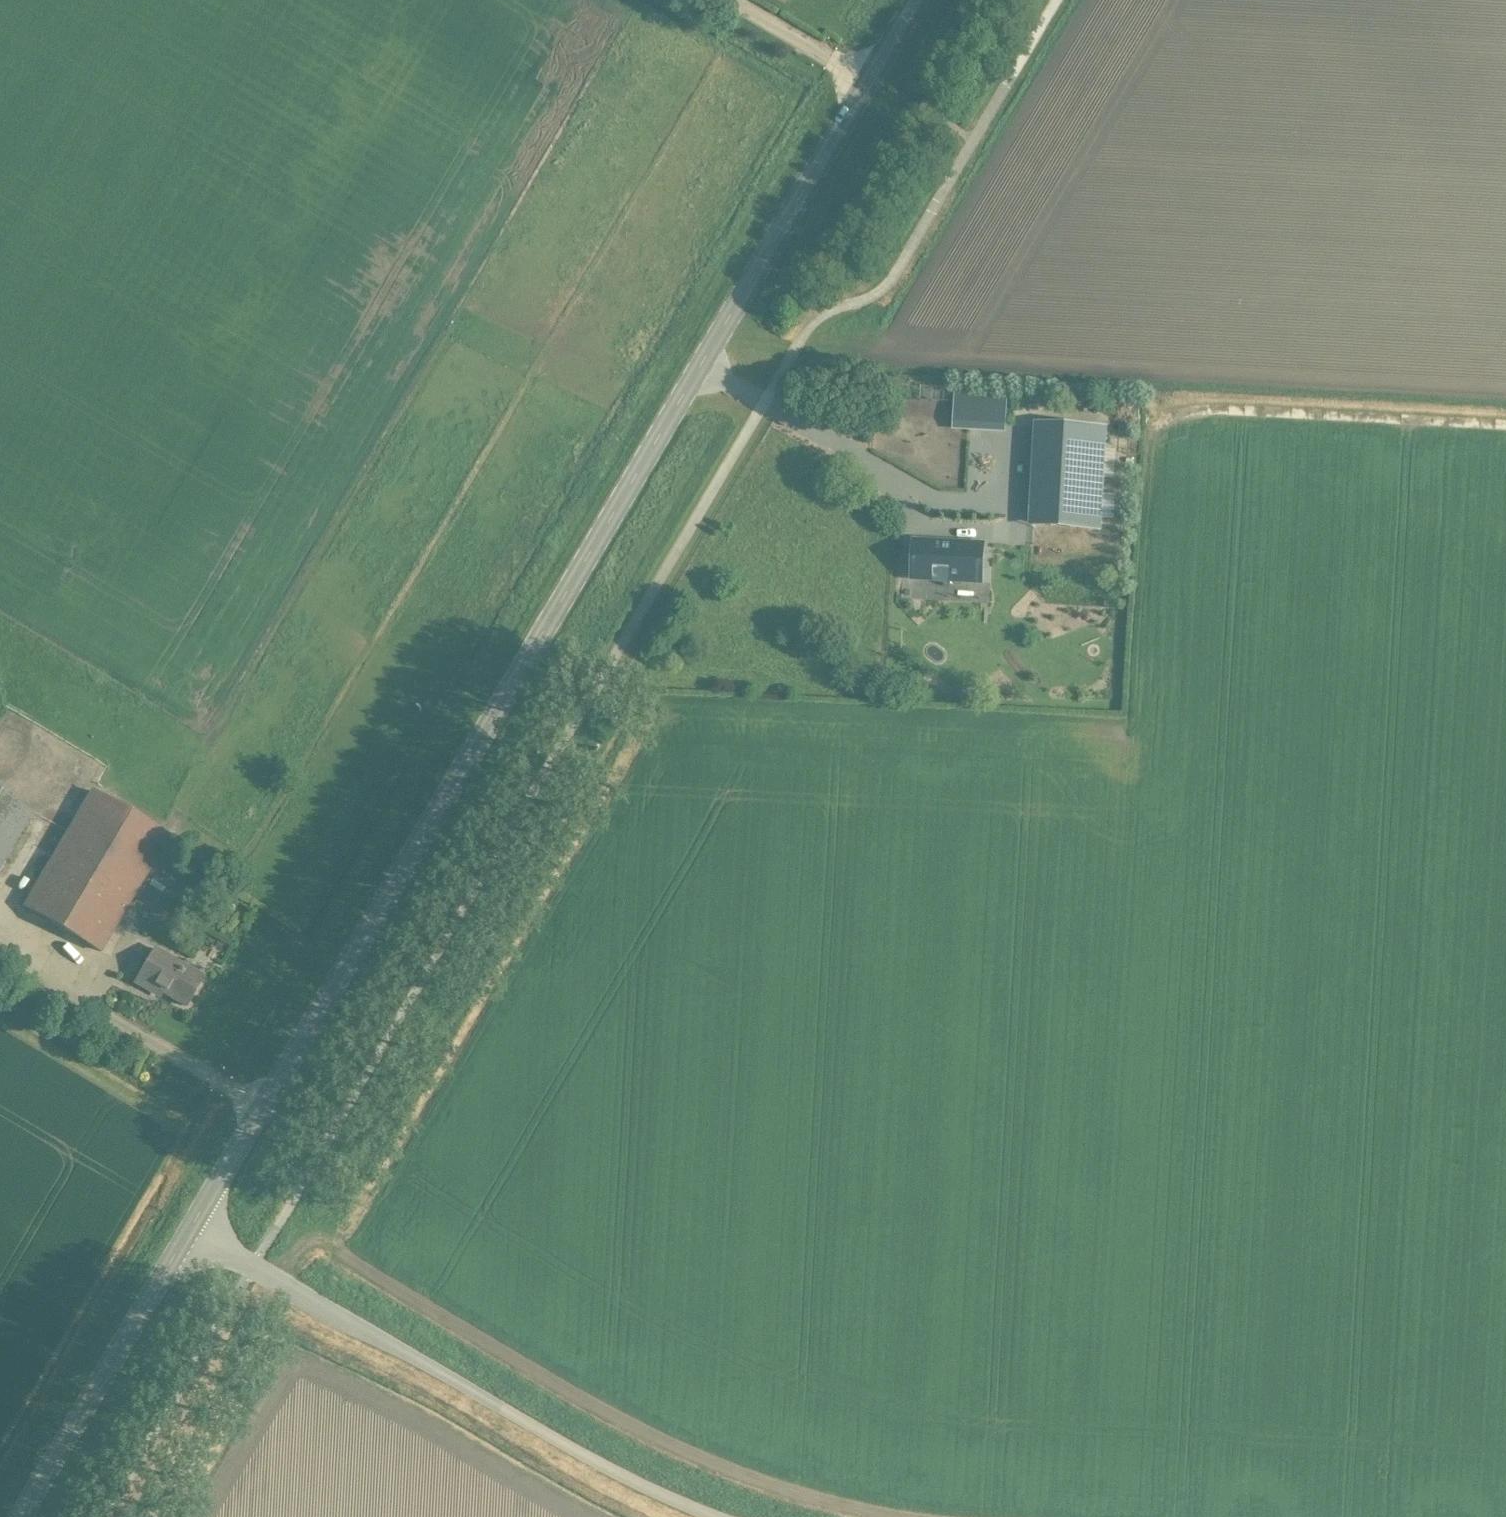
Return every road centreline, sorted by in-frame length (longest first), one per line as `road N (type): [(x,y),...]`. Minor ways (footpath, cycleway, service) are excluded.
road 1 (tertiary): [(183,1235),(918,0)]
road 2 (unclassified): [(714,1516),(183,1235)]
road 3 (tertiary): [(17,1516),(183,1235)]

